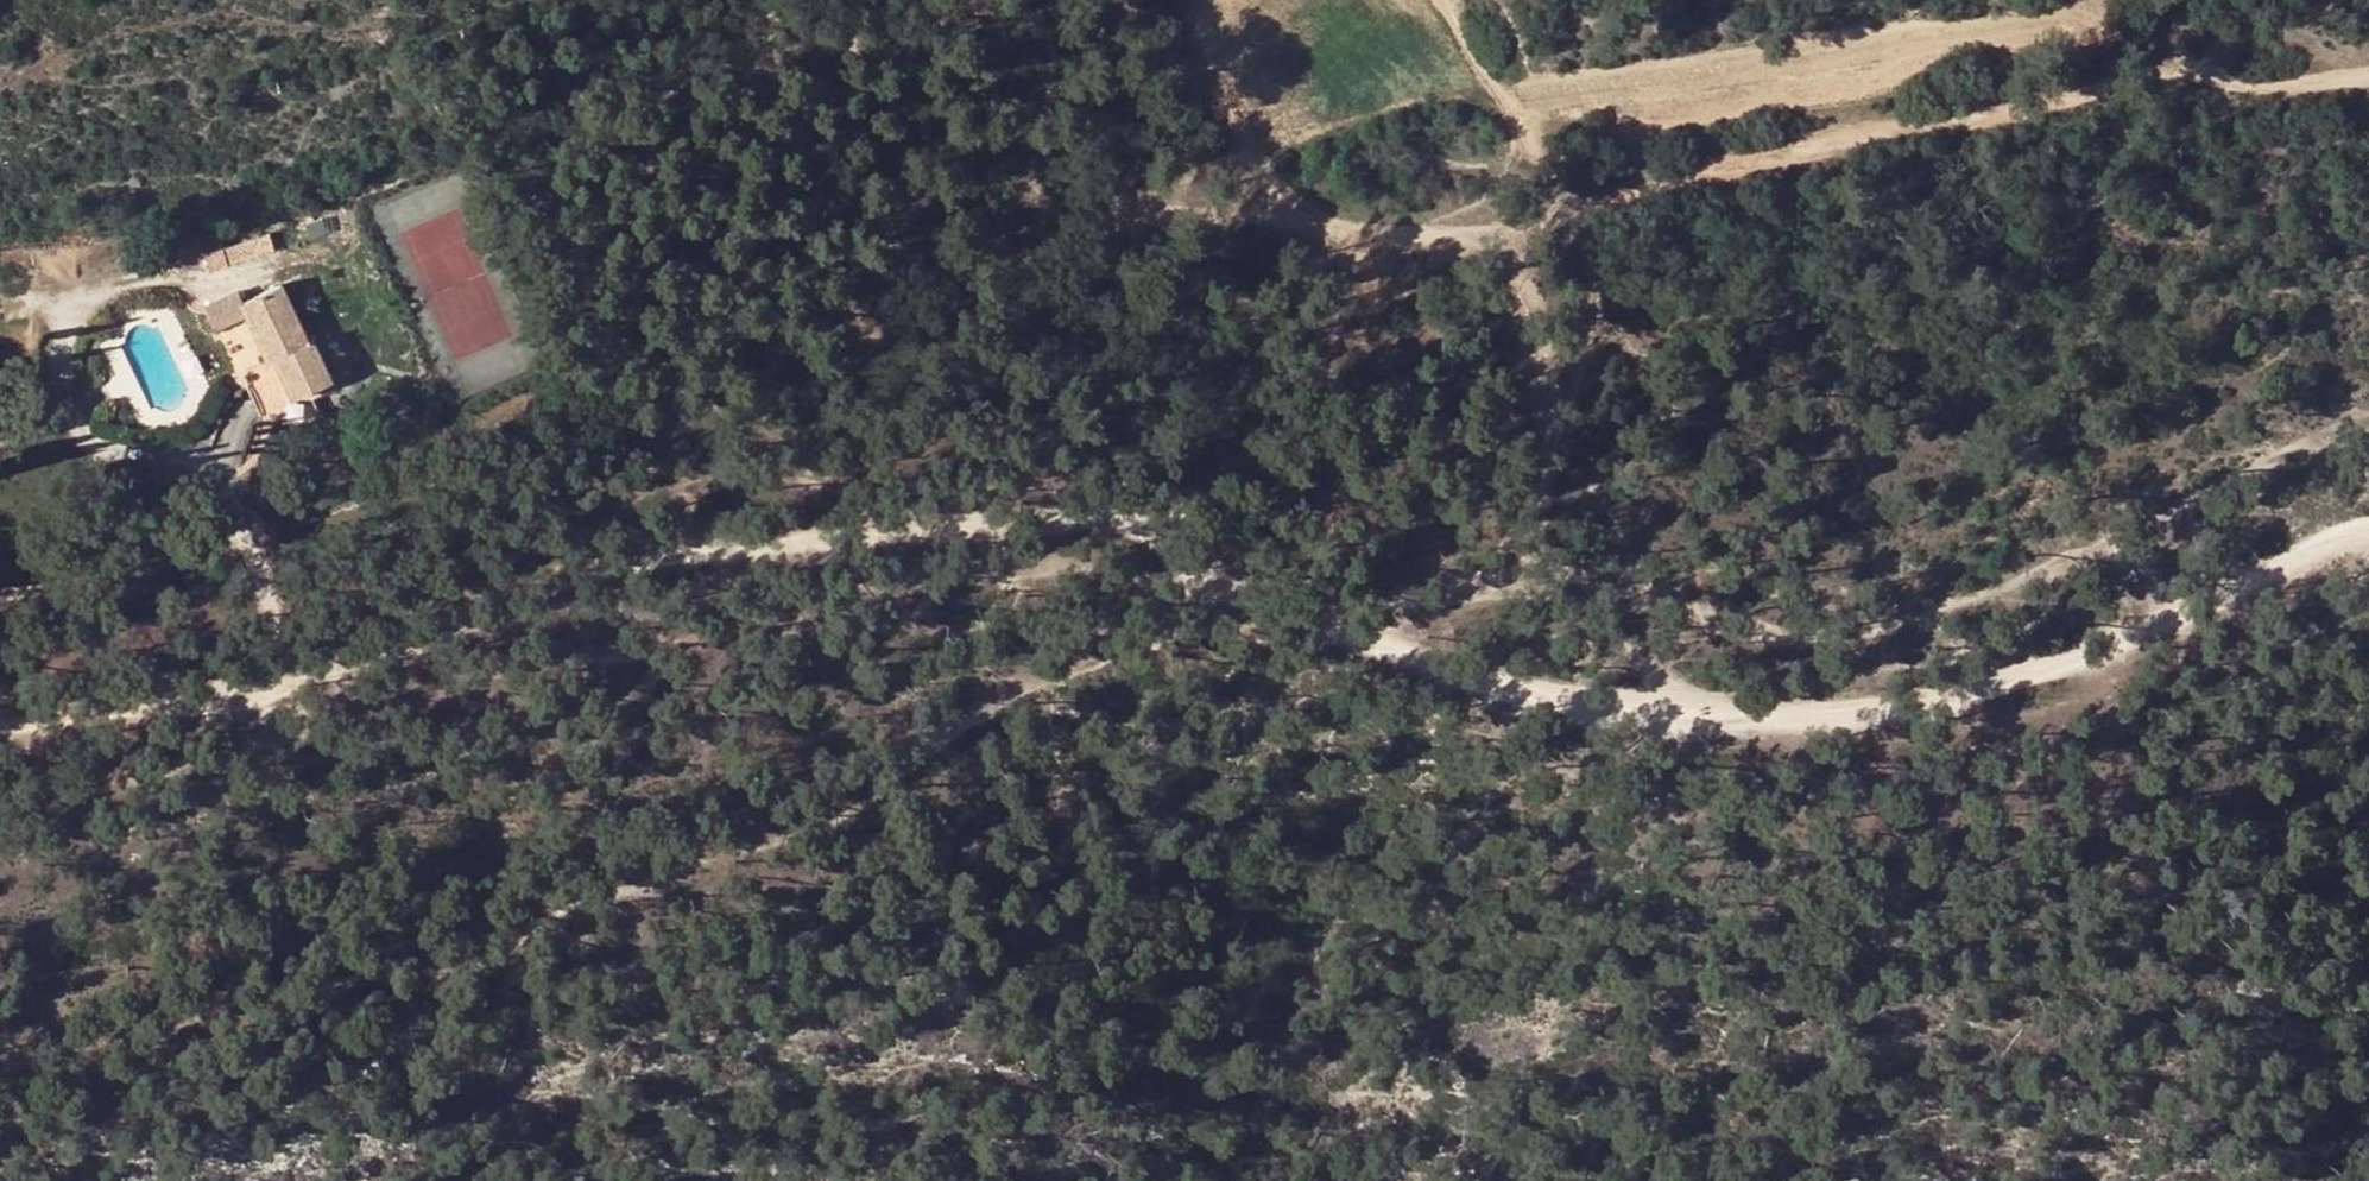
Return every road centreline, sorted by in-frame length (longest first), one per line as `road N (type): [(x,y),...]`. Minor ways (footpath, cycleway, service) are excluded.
road 1 (track): [(2368,528),(2041,666),(1953,697),(1863,710),(1661,710),(1467,675),(1231,599),(1138,535),(1077,524),(667,559),(302,681),(0,735)]

